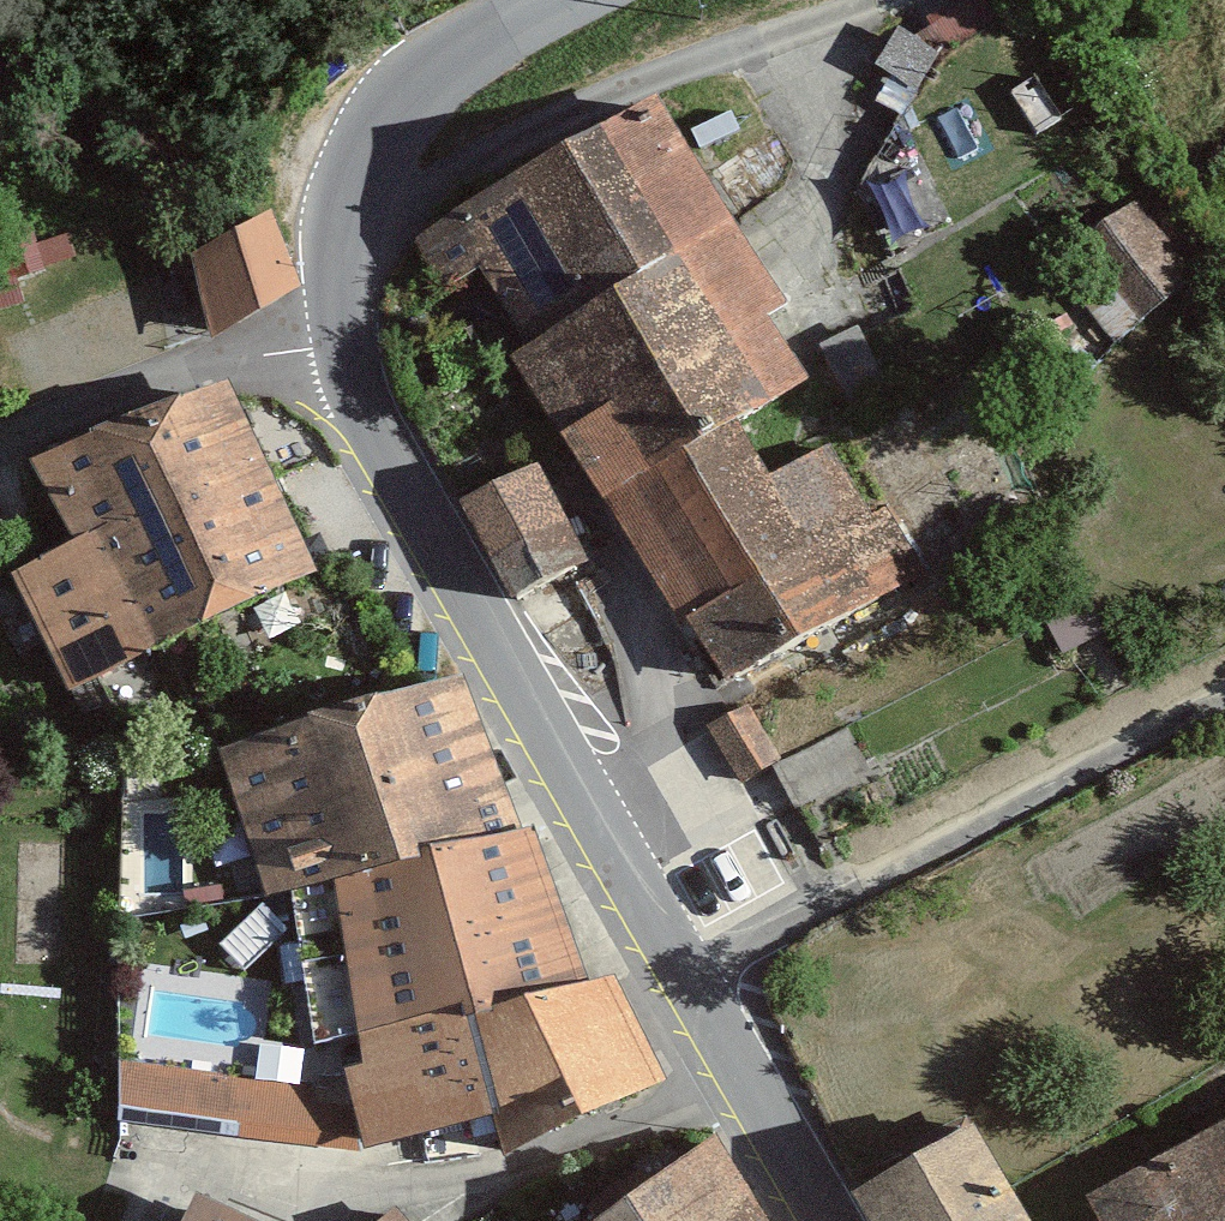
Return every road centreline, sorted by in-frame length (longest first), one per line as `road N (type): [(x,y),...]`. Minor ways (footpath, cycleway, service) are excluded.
road 1 (tertiary): [(334,299),(343,351),(736,1056)]
road 2 (residential): [(137,1220),(159,1177),(176,1170),(366,1194),(466,1189),(677,1098),(736,1056)]
road 3 (tertiary): [(579,0),(399,112),(368,163),(345,228),(334,299)]
road 4 (residential): [(334,299),(0,437)]
road 5 (tertiary): [(736,1056),(834,1220)]

